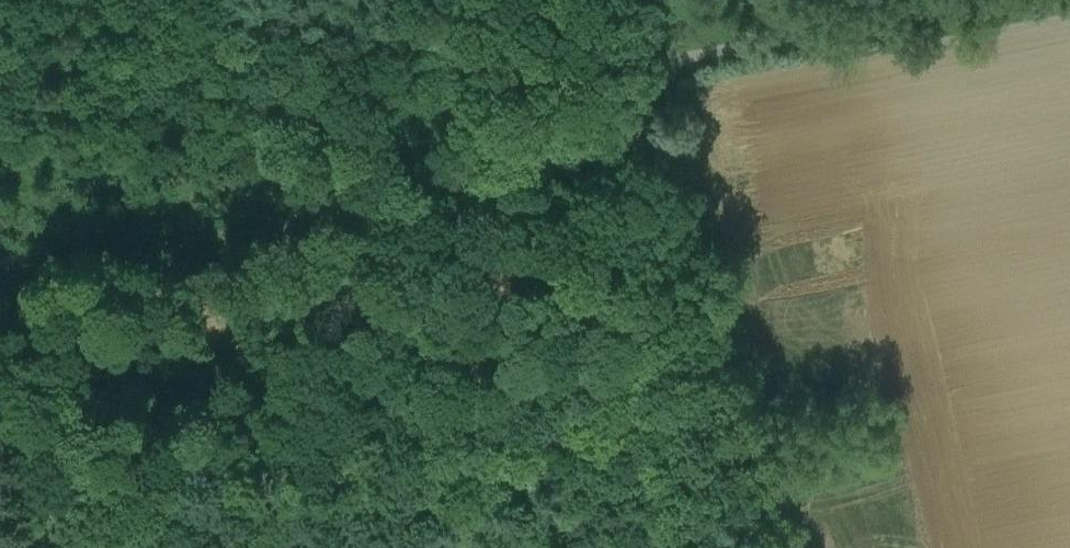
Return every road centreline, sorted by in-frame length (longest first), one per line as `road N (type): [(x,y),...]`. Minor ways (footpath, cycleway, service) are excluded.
road 1 (track): [(55,547),(35,494),(290,446),(428,409),(415,204),(627,140),(671,62)]
road 2 (track): [(415,204),(0,274)]
road 3 (unclassified): [(671,62),(992,0)]

